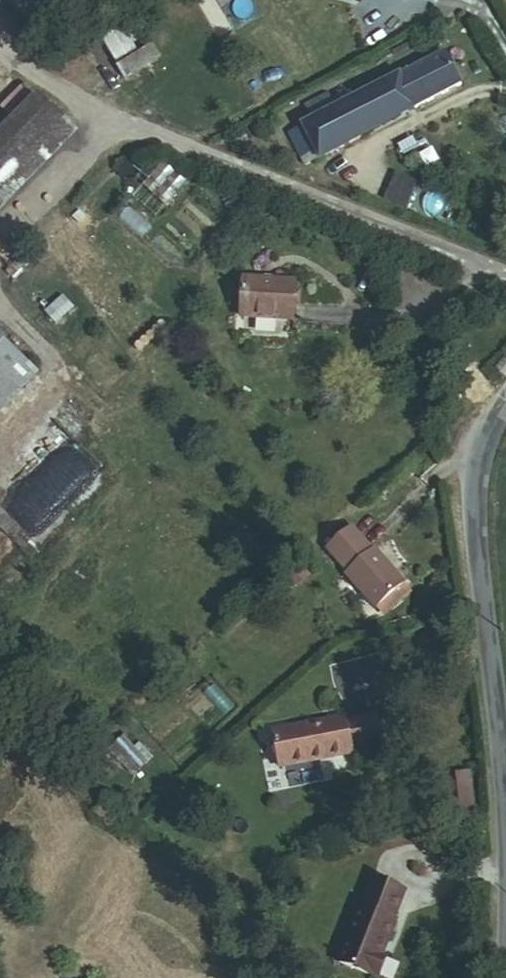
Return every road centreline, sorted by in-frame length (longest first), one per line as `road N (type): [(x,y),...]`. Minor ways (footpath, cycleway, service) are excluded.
road 1 (tertiary): [(505,855),(500,737),(468,494),(471,449),(505,396)]

